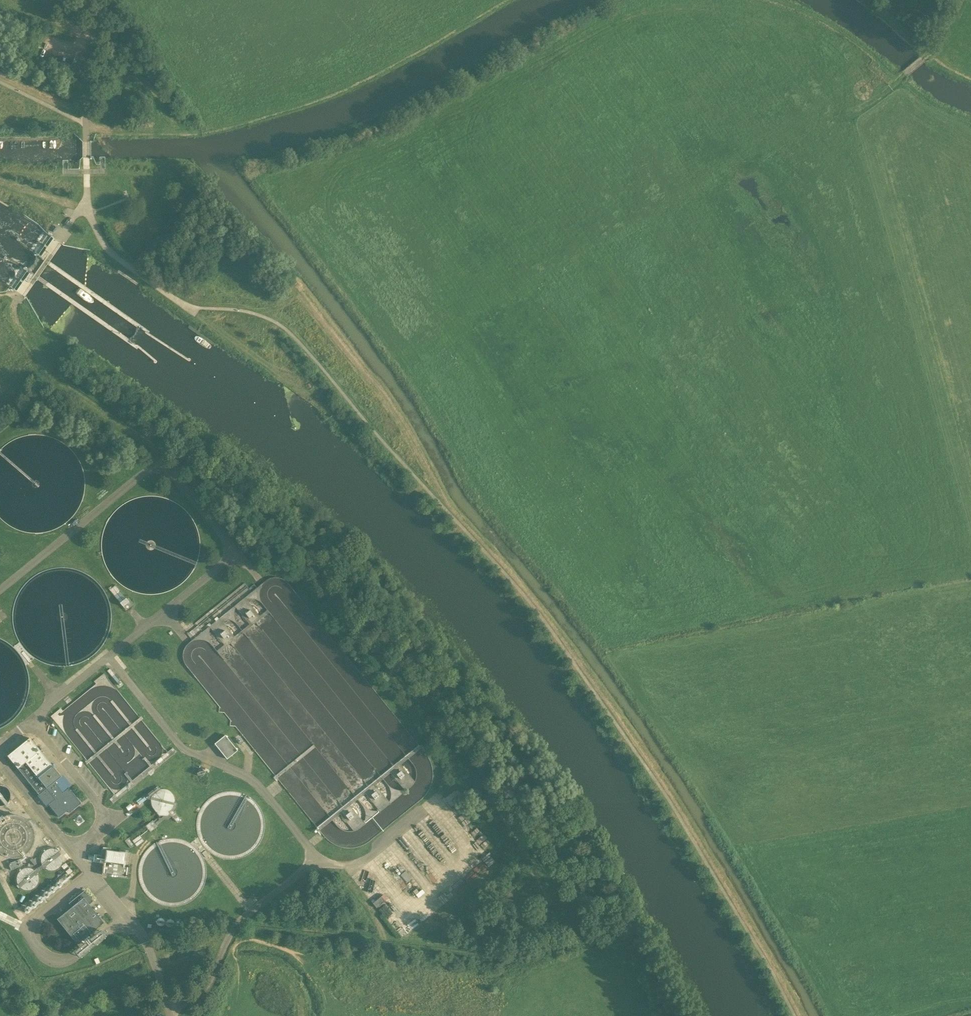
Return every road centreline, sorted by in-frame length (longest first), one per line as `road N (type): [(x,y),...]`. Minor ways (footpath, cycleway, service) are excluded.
road 1 (unclassified): [(86,158),(88,69),(106,0)]
road 2 (track): [(189,309),(306,393)]

